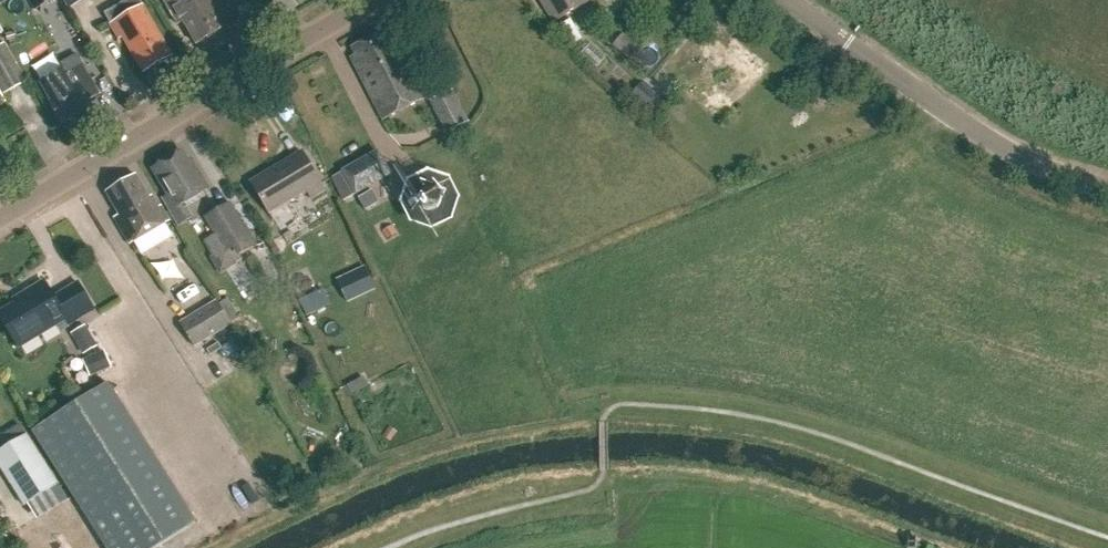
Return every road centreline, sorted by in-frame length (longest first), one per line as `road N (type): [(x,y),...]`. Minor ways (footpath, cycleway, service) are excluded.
road 1 (unclassified): [(372,0),(0,222)]
road 2 (unclassified): [(1107,191),(975,134),(780,0)]

